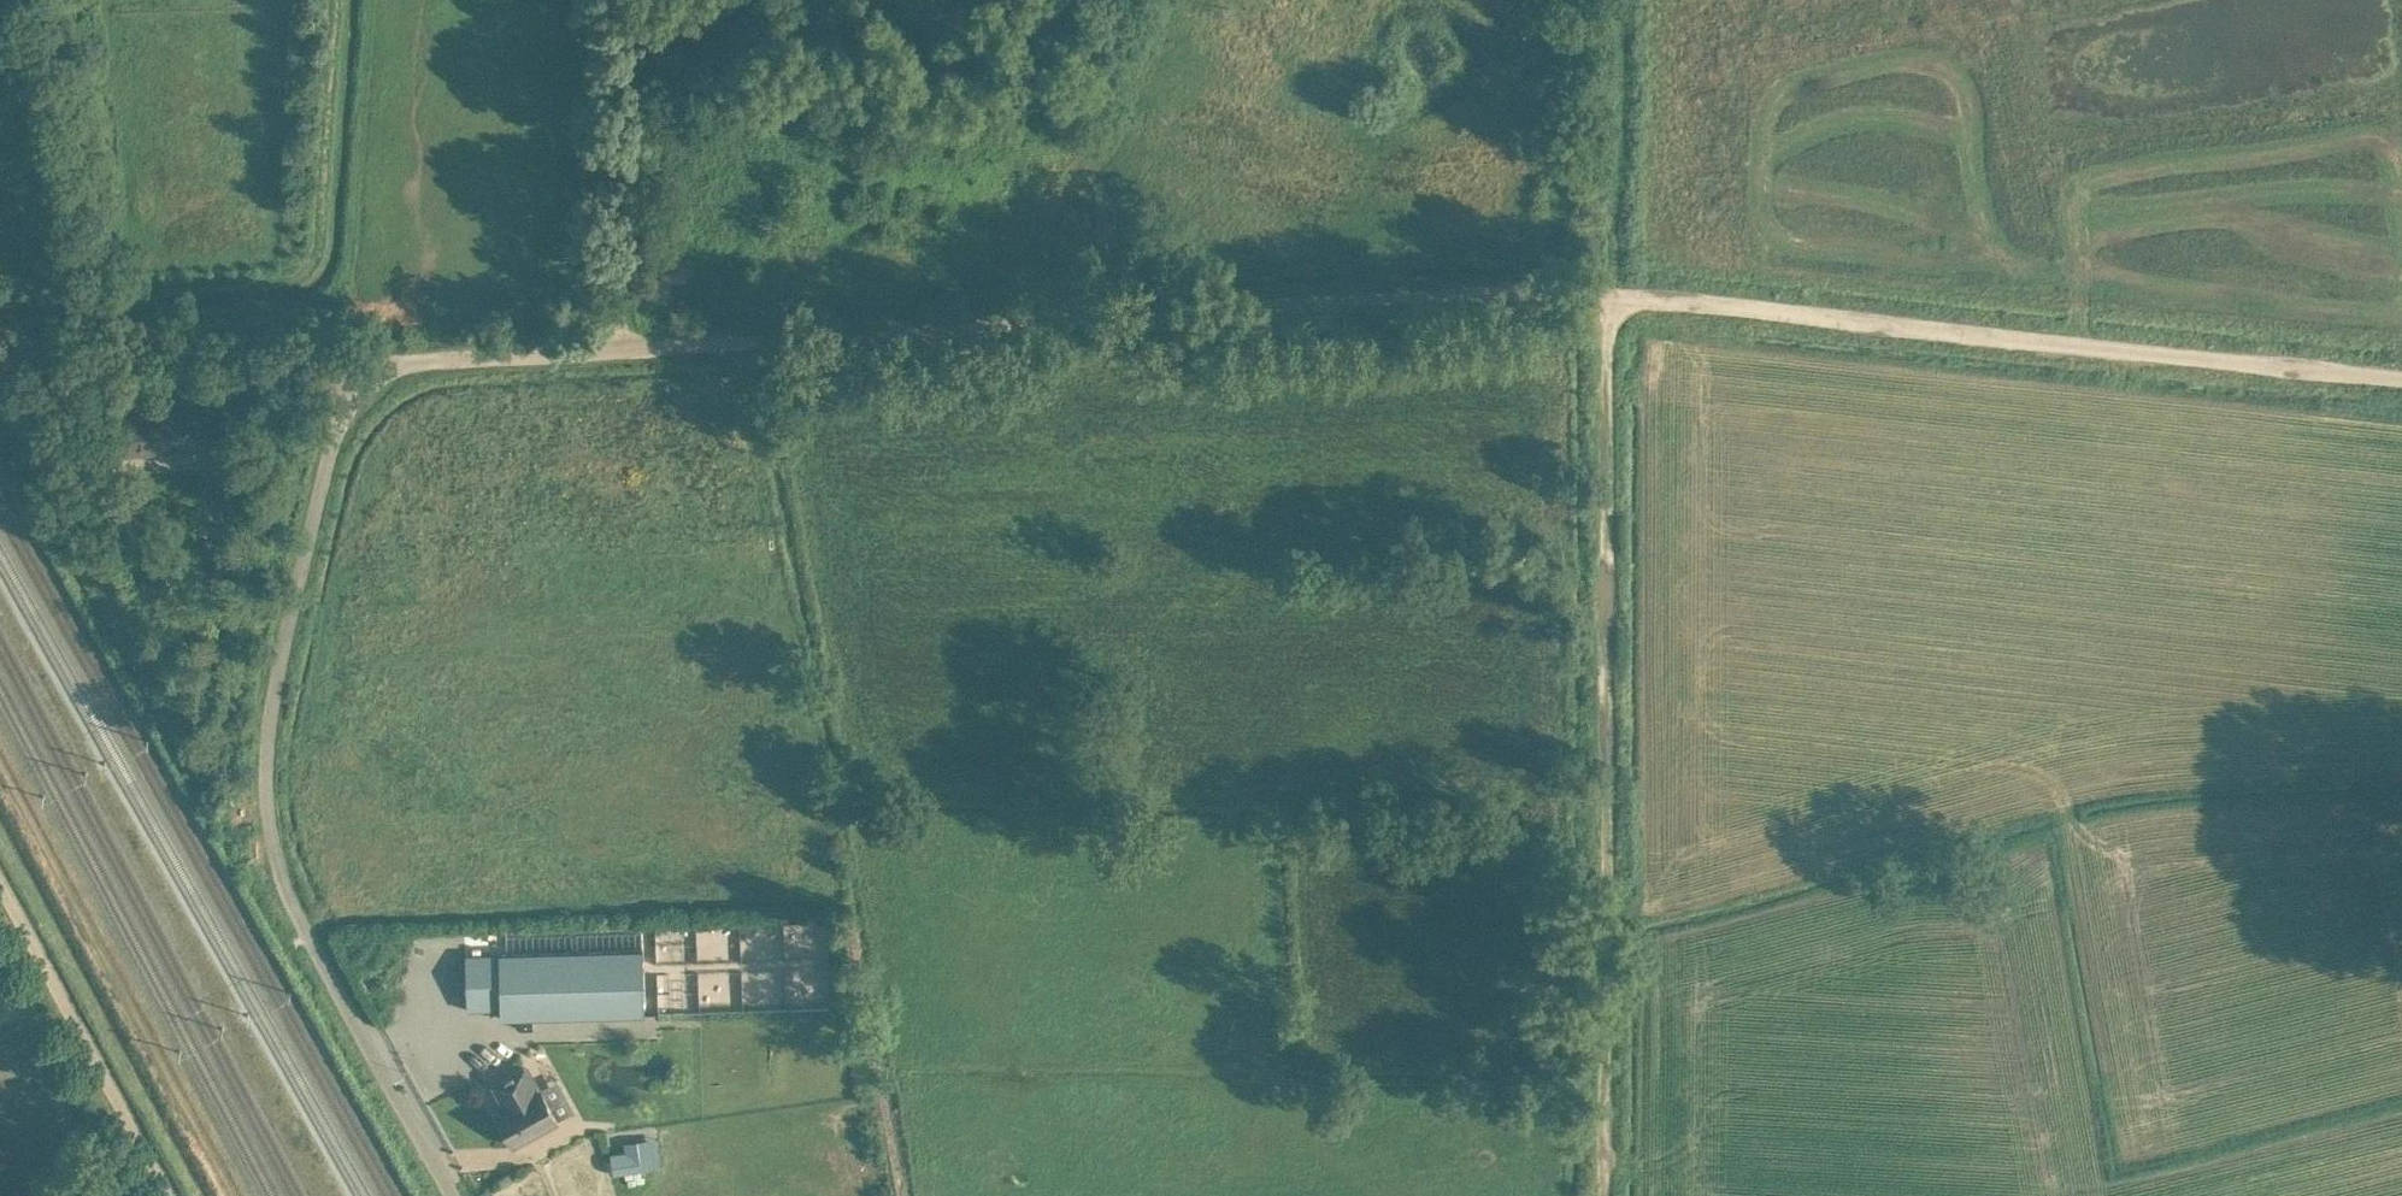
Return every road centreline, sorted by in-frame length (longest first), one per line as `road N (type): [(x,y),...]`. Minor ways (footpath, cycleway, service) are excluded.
road 1 (unclassified): [(453,1195),(311,938),(284,860),(274,753),(314,517),(359,365),(62,385)]
road 2 (track): [(1606,301),(1471,291),(1326,300),(1038,339),(620,365)]
road 3 (track): [(1599,1195),(1606,301)]
road 4 (track): [(2401,380),(1606,301)]
road 5 (track): [(620,365),(648,0)]
road 6 (unclassified): [(170,1195),(0,881)]
road 7 (track): [(1606,301),(1608,0)]
road 8 (track): [(620,365),(359,365)]

